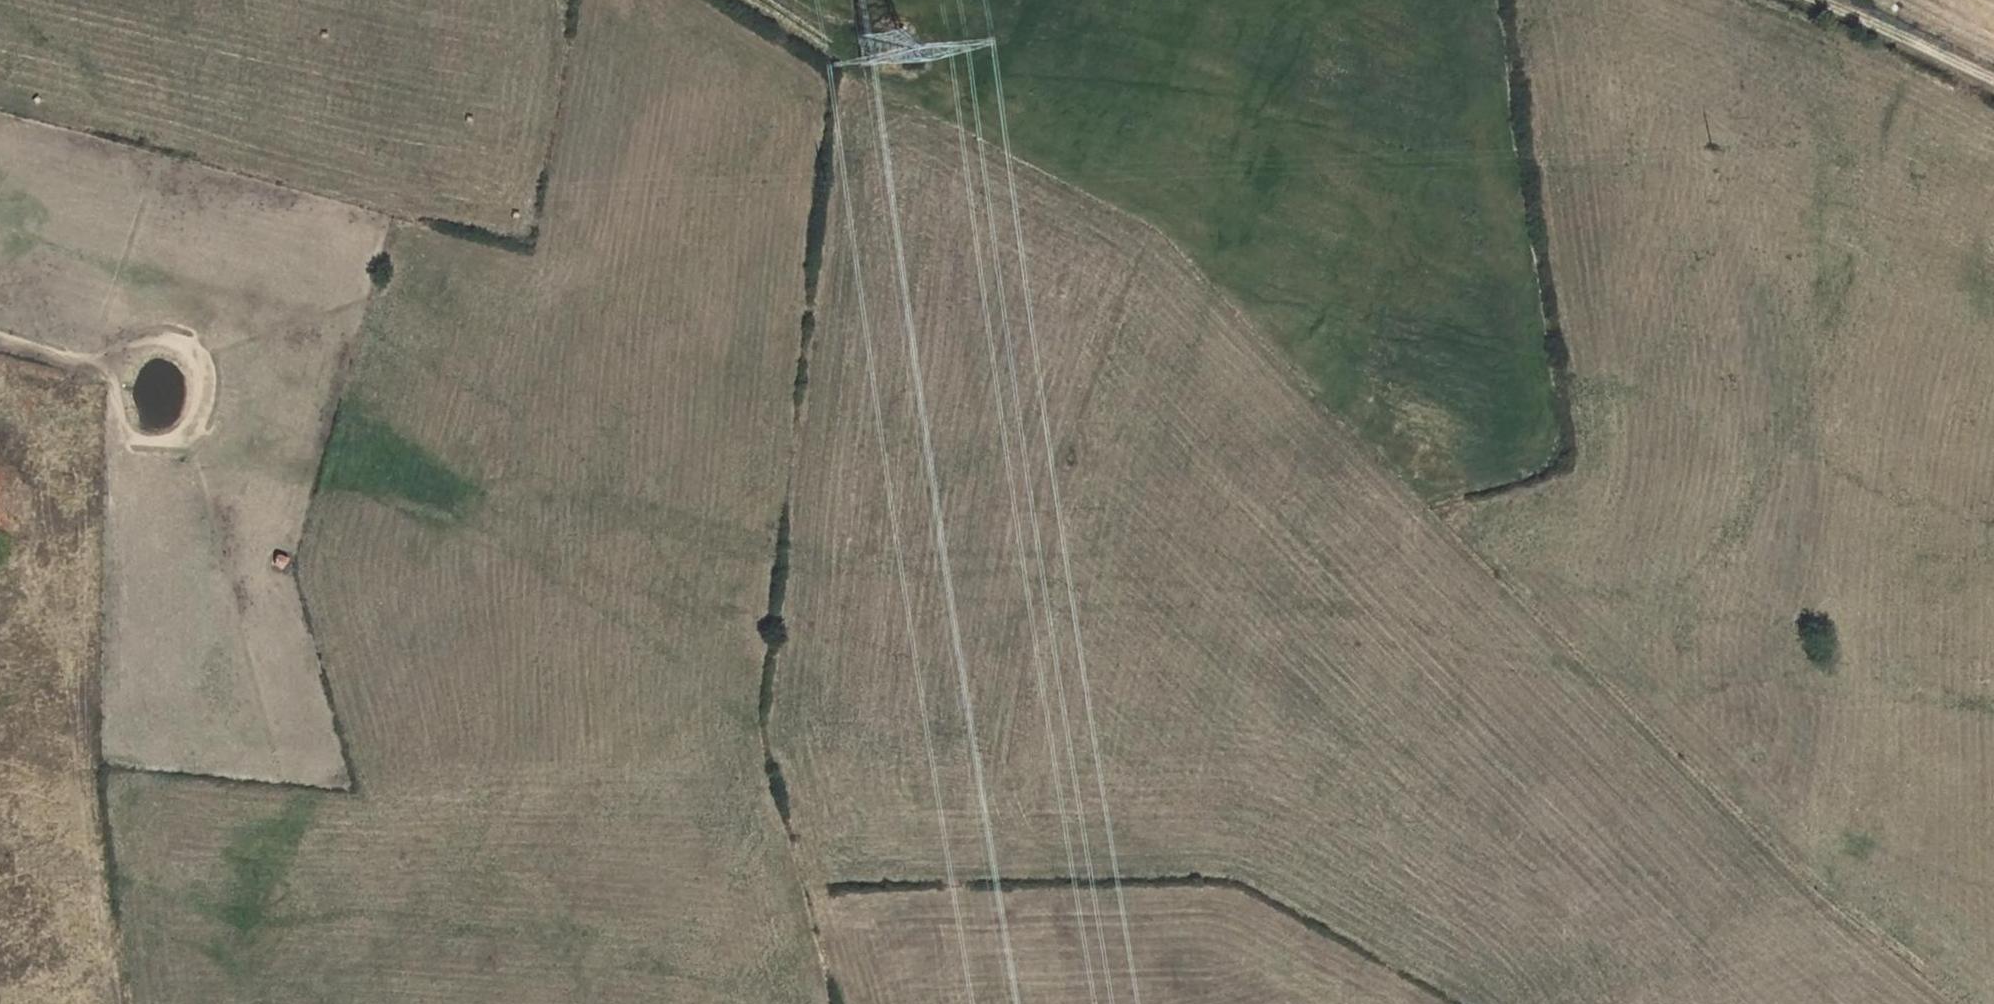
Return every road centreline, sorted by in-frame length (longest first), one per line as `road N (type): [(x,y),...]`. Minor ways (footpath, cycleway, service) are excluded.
road 1 (track): [(1993,83),(1810,0)]

